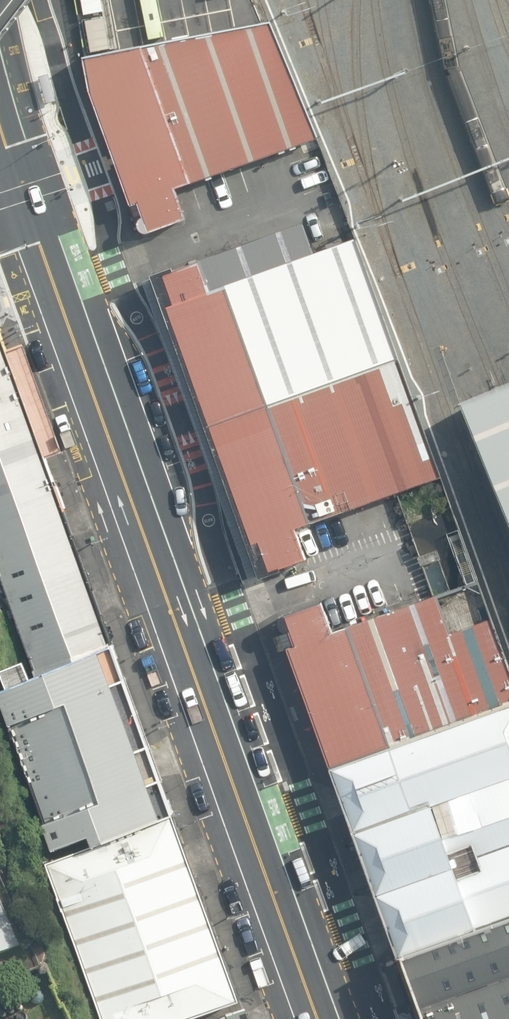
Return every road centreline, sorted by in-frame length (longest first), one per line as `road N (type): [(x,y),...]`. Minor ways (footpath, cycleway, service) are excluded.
road 1 (secondary): [(317,1018),(0,130)]

